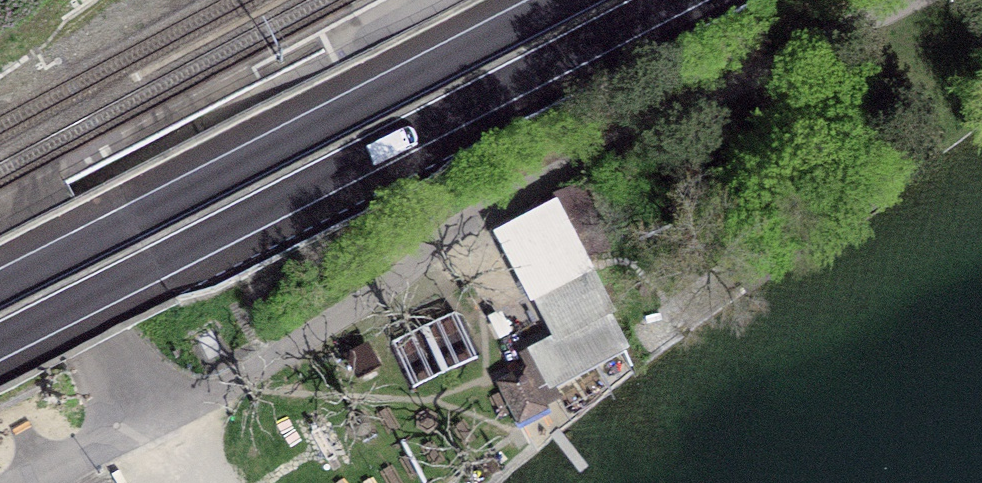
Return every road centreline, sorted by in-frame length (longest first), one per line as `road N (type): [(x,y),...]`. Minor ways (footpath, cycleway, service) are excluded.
road 1 (residential): [(31,482),(905,0)]
road 2 (motorway): [(0,338),(678,0)]
road 3 (motorway): [(565,0),(0,285)]

